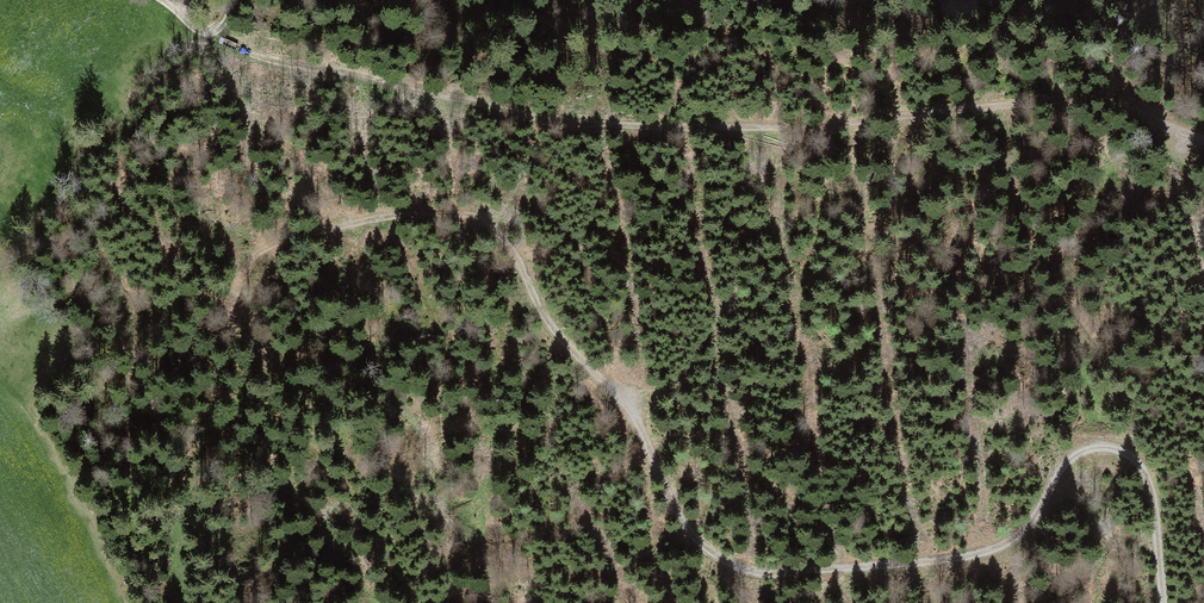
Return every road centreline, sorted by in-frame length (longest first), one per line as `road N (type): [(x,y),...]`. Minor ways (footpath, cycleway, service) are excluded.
road 1 (track): [(1162,602),(1147,478),(1129,457),(1102,447),(1064,465),(1028,527),(988,553),(786,573),(747,571),(712,554),(680,519),(627,402),(561,338),(507,242),(475,214),(381,216),(276,243),(245,267),(224,319)]
road 2 (track): [(216,33),(315,71),(554,120),(790,128),(1087,98),(1203,138)]

